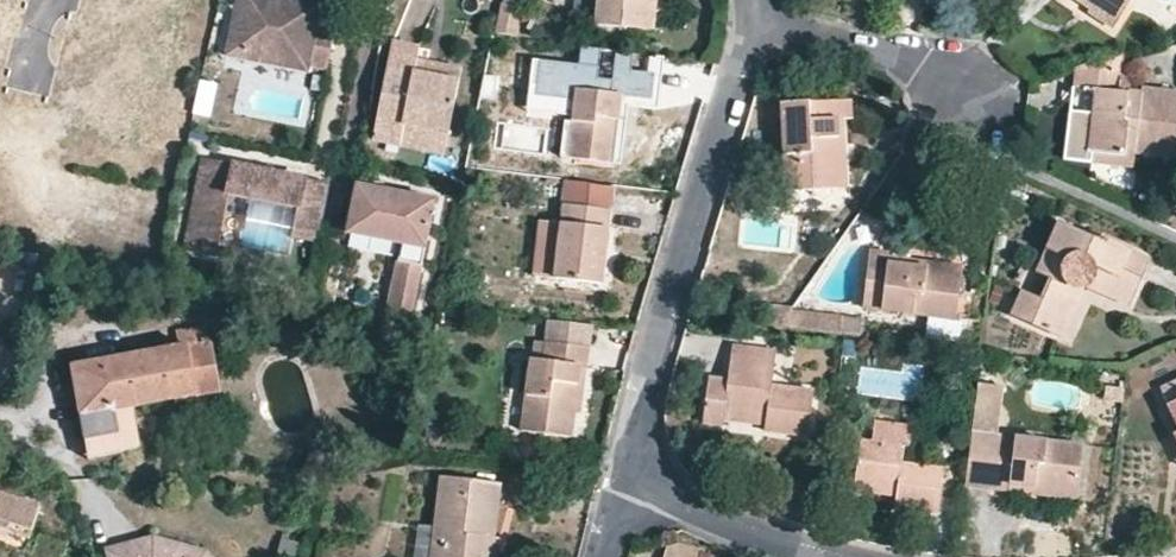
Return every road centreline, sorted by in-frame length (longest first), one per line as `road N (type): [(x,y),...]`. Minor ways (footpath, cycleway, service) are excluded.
road 1 (residential): [(754,10),(645,407),(638,485)]
road 2 (residential): [(754,10),(782,27),(912,58),(965,101)]
road 3 (residential): [(638,485),(752,538),(815,556)]

